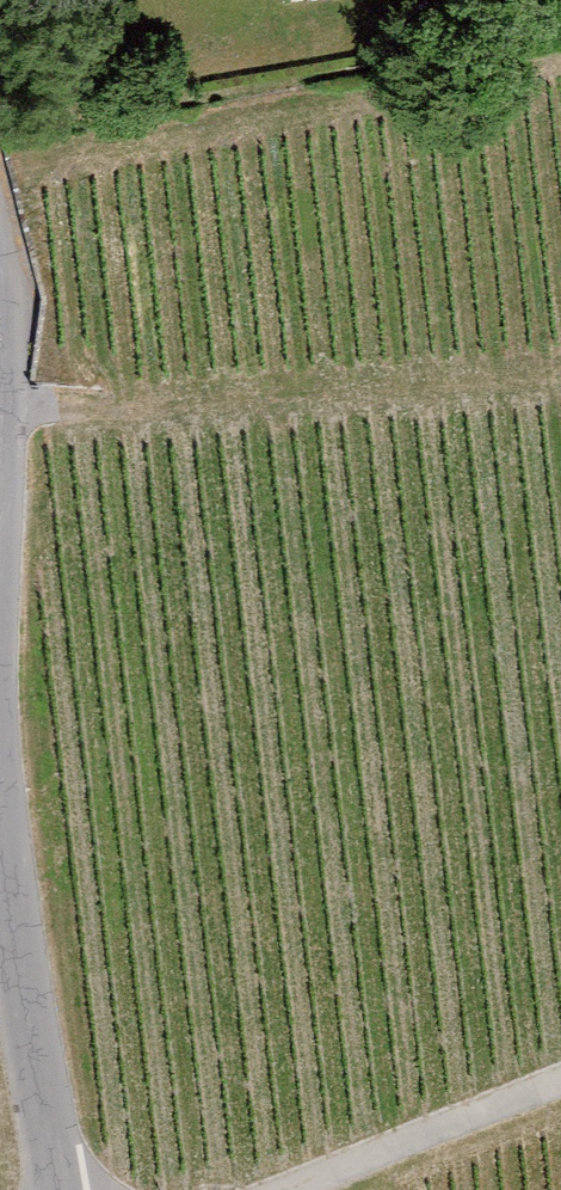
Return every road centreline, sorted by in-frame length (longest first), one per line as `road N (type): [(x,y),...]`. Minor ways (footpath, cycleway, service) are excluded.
road 1 (unclassified): [(56,1189),(0,834)]
road 2 (track): [(560,1073),(260,1189)]

